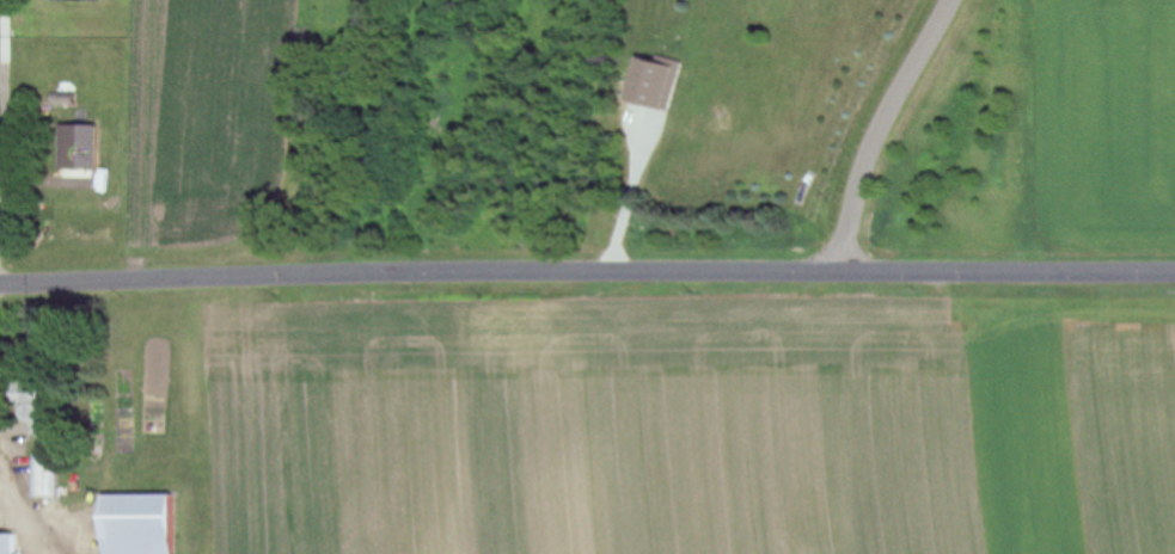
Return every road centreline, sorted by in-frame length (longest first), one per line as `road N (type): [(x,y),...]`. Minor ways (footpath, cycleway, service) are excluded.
road 1 (residential): [(0,282),(1174,272)]
road 2 (residential): [(844,273),(865,170),(954,0)]

